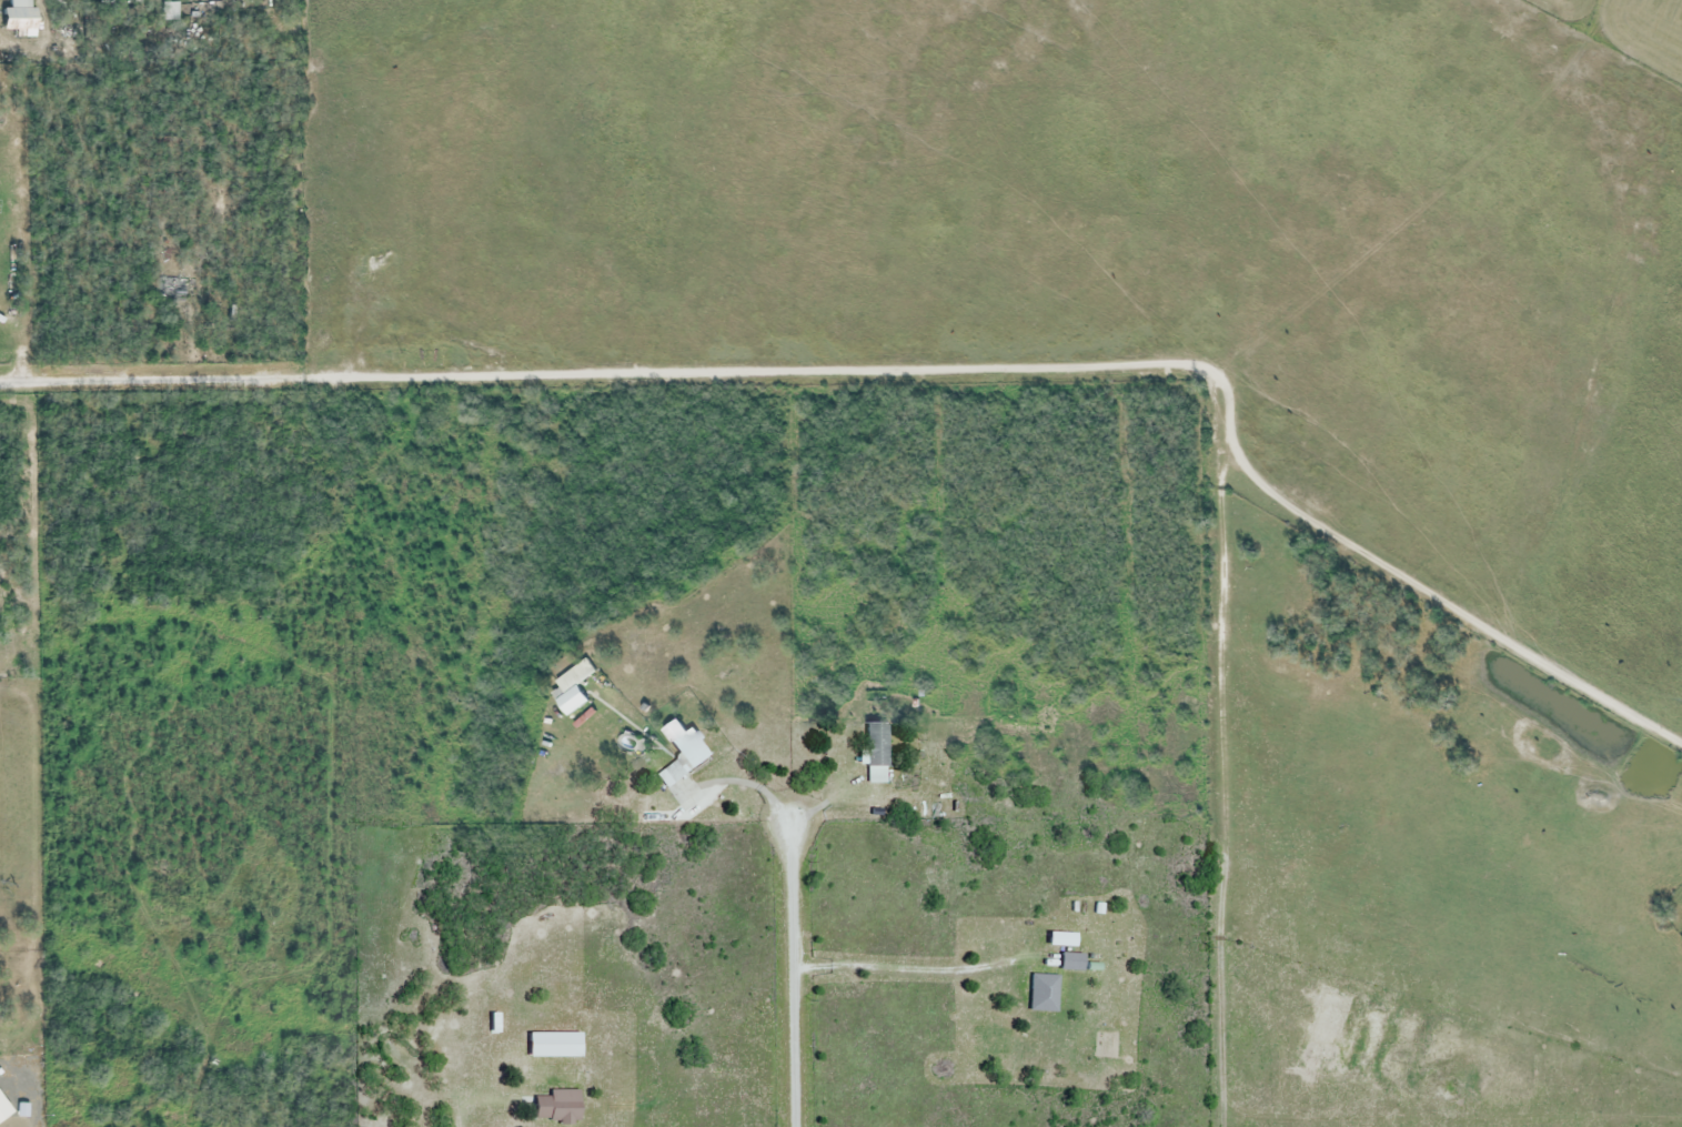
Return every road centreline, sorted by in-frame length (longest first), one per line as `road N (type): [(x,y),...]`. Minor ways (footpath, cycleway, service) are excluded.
road 1 (residential): [(0,384),(1199,361),(1230,374)]

